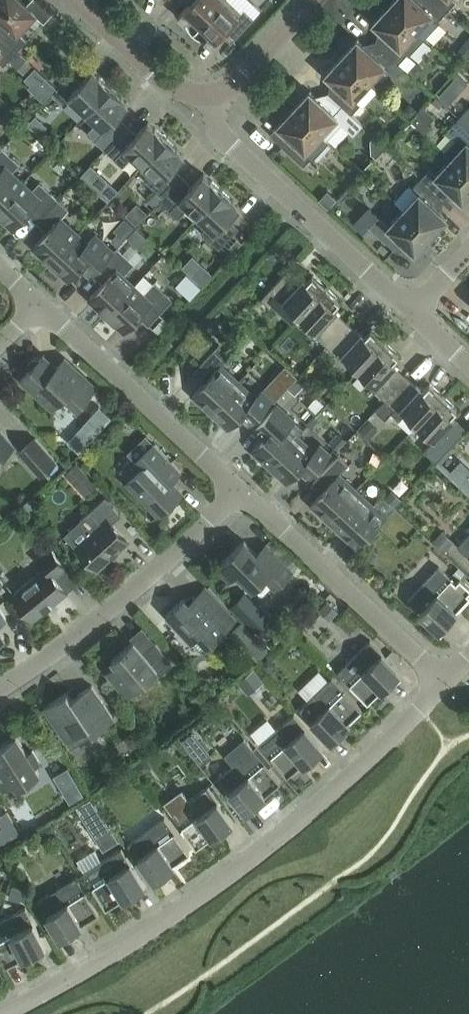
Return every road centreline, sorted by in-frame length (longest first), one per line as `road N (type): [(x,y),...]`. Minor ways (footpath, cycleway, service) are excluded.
road 1 (residential): [(3,1013),(131,944),(288,841),(399,734),(442,676)]
road 2 (residential): [(0,699),(81,651),(246,490)]
road 3 (residential): [(422,320),(215,129)]
road 4 (residential): [(246,490),(39,304)]
road 5 (residential): [(442,676),(246,490)]
road 6 (residential): [(75,0),(215,129)]
road 7 (residential): [(215,129),(327,0)]

